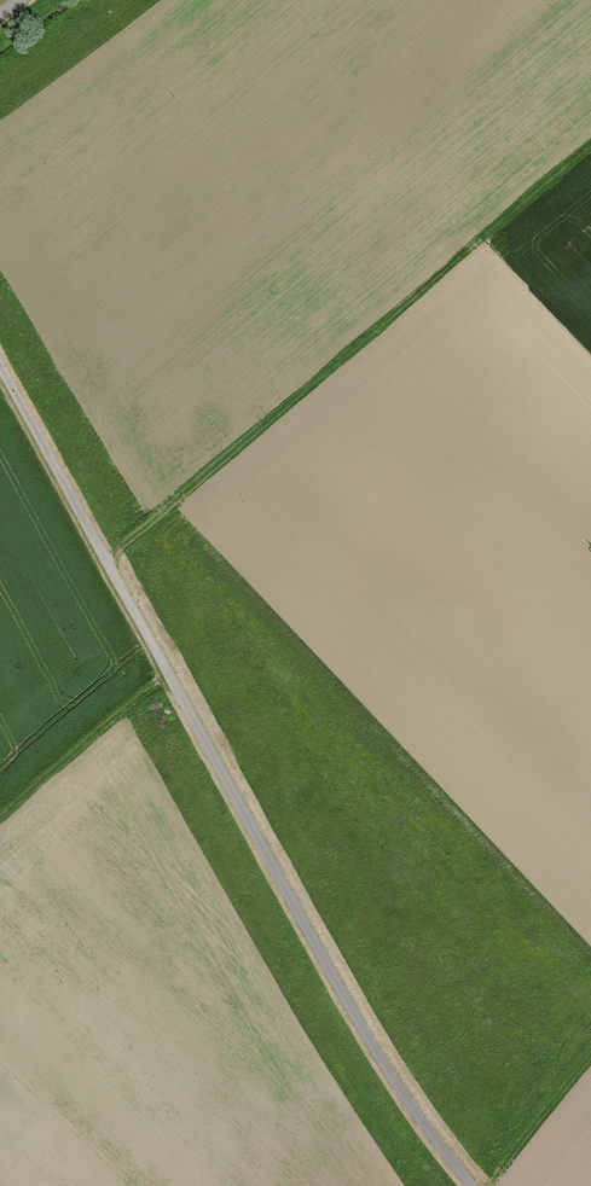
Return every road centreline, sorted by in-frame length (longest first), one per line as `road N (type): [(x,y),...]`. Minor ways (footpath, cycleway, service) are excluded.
road 1 (unclassified): [(475,1185),(381,1055),(0,363)]
road 2 (track): [(104,556),(590,143)]
road 3 (track): [(171,677),(0,819)]
road 4 (track): [(490,1185),(590,1056)]
road 5 (track): [(117,0),(0,90)]

